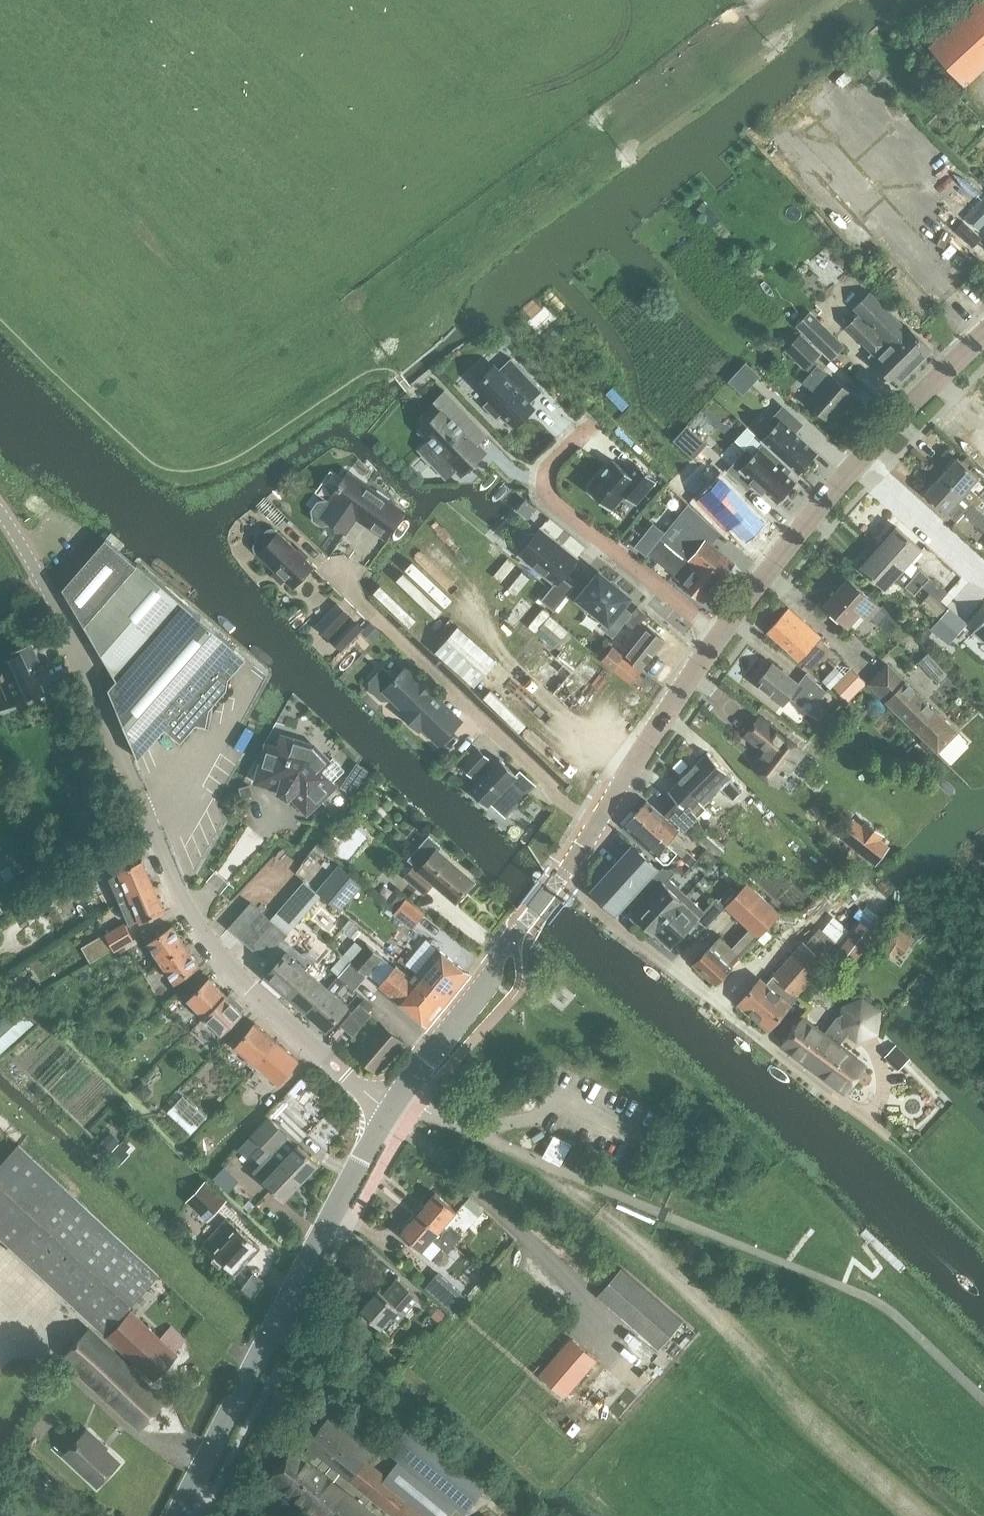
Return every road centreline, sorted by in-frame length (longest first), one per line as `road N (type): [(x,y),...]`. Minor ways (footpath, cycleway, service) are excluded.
road 1 (tertiary): [(0,512),(53,598),(182,903),(206,938),(308,1038),(395,1101)]
road 2 (tertiary): [(177,1515),(395,1101)]
road 3 (unclassified): [(562,879),(889,1140)]
road 4 (residential): [(594,421),(549,461),(543,473),(552,498),(723,638)]
road 5 (tertiary): [(562,879),(723,638)]
road 6 (tertiary): [(395,1101),(562,879)]
road 7 (tertiary): [(723,638),(858,466)]
road 8 (tertiary): [(858,466),(983,336)]
road 9 (residential): [(858,466),(983,574)]

